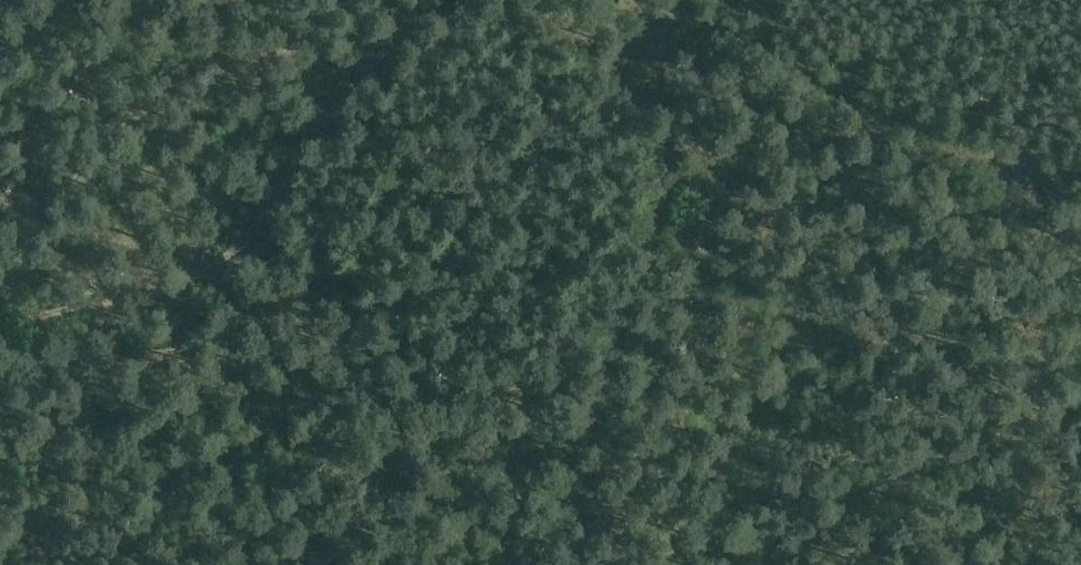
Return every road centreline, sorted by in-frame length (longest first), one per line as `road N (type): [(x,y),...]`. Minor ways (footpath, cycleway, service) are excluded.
road 1 (track): [(0,332),(155,293),(228,256),(256,227),(351,86),(441,0)]
road 2 (track): [(644,0),(990,155),(1080,209)]

